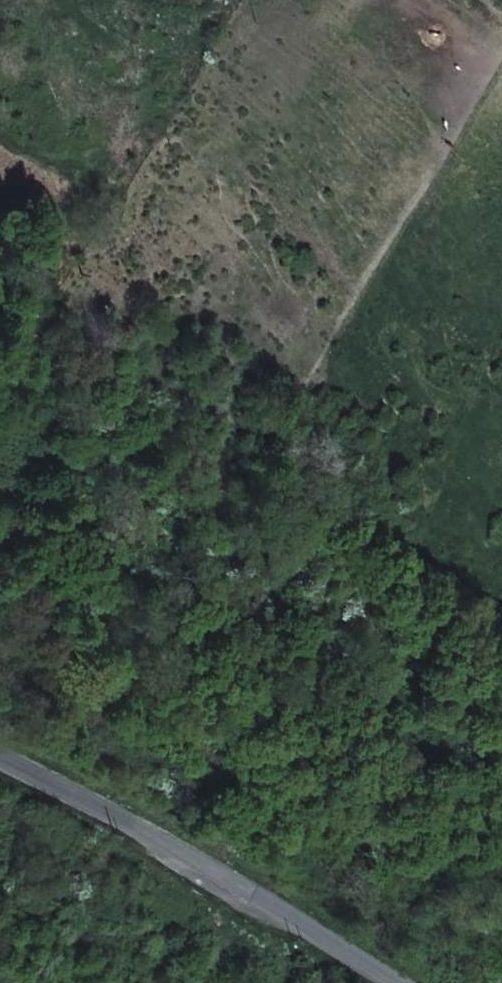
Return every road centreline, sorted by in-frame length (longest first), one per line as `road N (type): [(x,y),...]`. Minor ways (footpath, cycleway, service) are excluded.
road 1 (unclassified): [(385,982),(0,776)]

